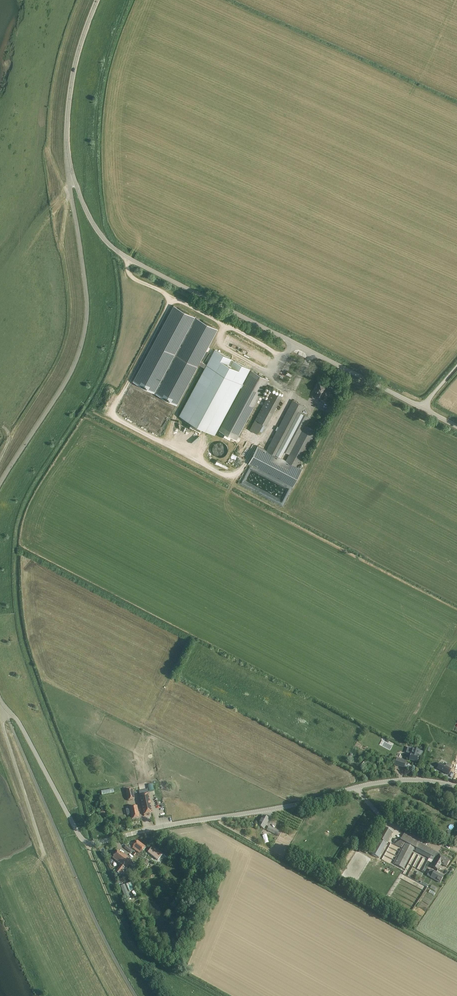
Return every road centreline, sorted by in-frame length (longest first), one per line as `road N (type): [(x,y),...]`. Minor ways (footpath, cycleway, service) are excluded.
road 1 (unclassified): [(2,704),(88,842),(380,782),(456,786)]
road 2 (unclassified): [(418,407),(118,252),(91,220),(71,176)]
road 3 (unclassified): [(0,483),(81,348),(86,287),(71,176)]
road 4 (unclassified): [(71,176),(71,85),(97,0)]

